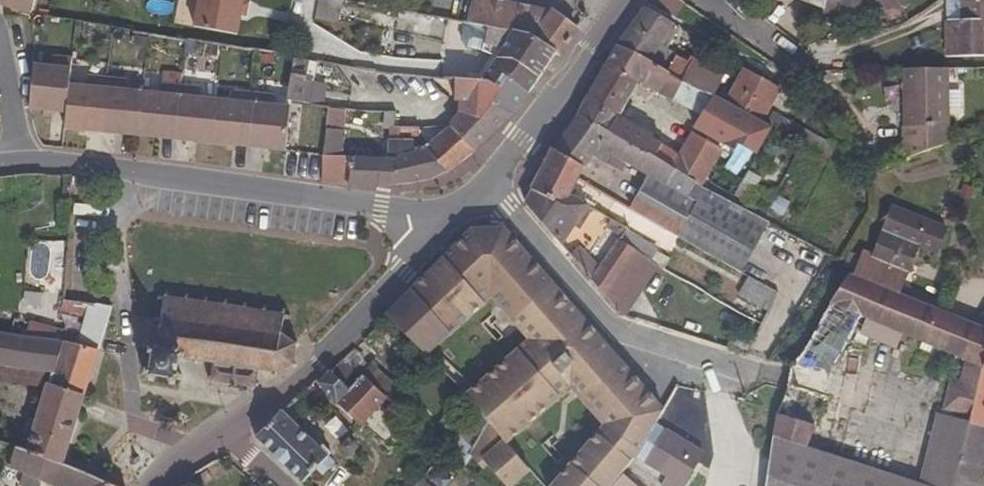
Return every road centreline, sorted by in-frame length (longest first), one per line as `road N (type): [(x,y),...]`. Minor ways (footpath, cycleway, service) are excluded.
road 1 (unclassified): [(452,217),(65,160),(17,160)]
road 2 (tertiary): [(157,485),(309,374),(452,217)]
road 3 (tertiary): [(452,217),(626,0)]

